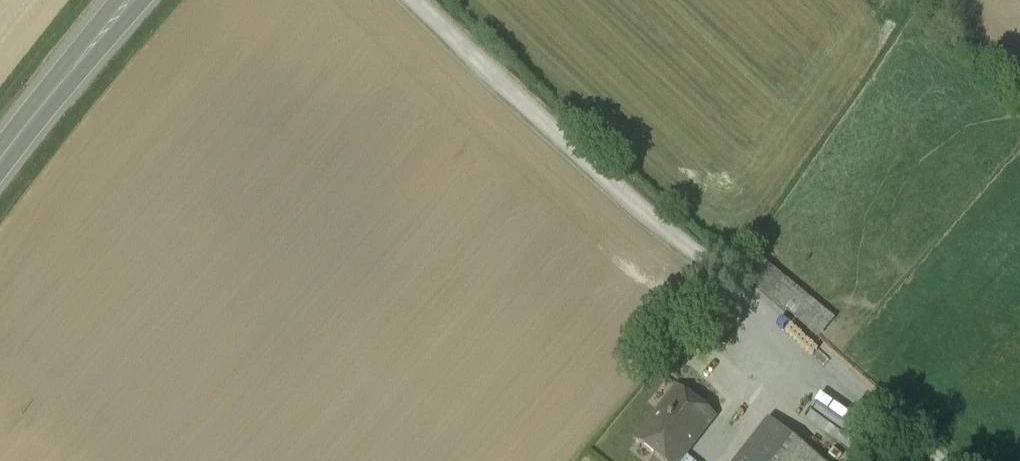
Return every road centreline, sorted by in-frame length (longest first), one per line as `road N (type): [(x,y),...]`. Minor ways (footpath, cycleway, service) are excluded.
road 1 (unclassified): [(416,0),(608,178),(850,376)]
road 2 (secondary): [(133,0),(0,161)]
road 3 (track): [(850,376),(951,460)]

